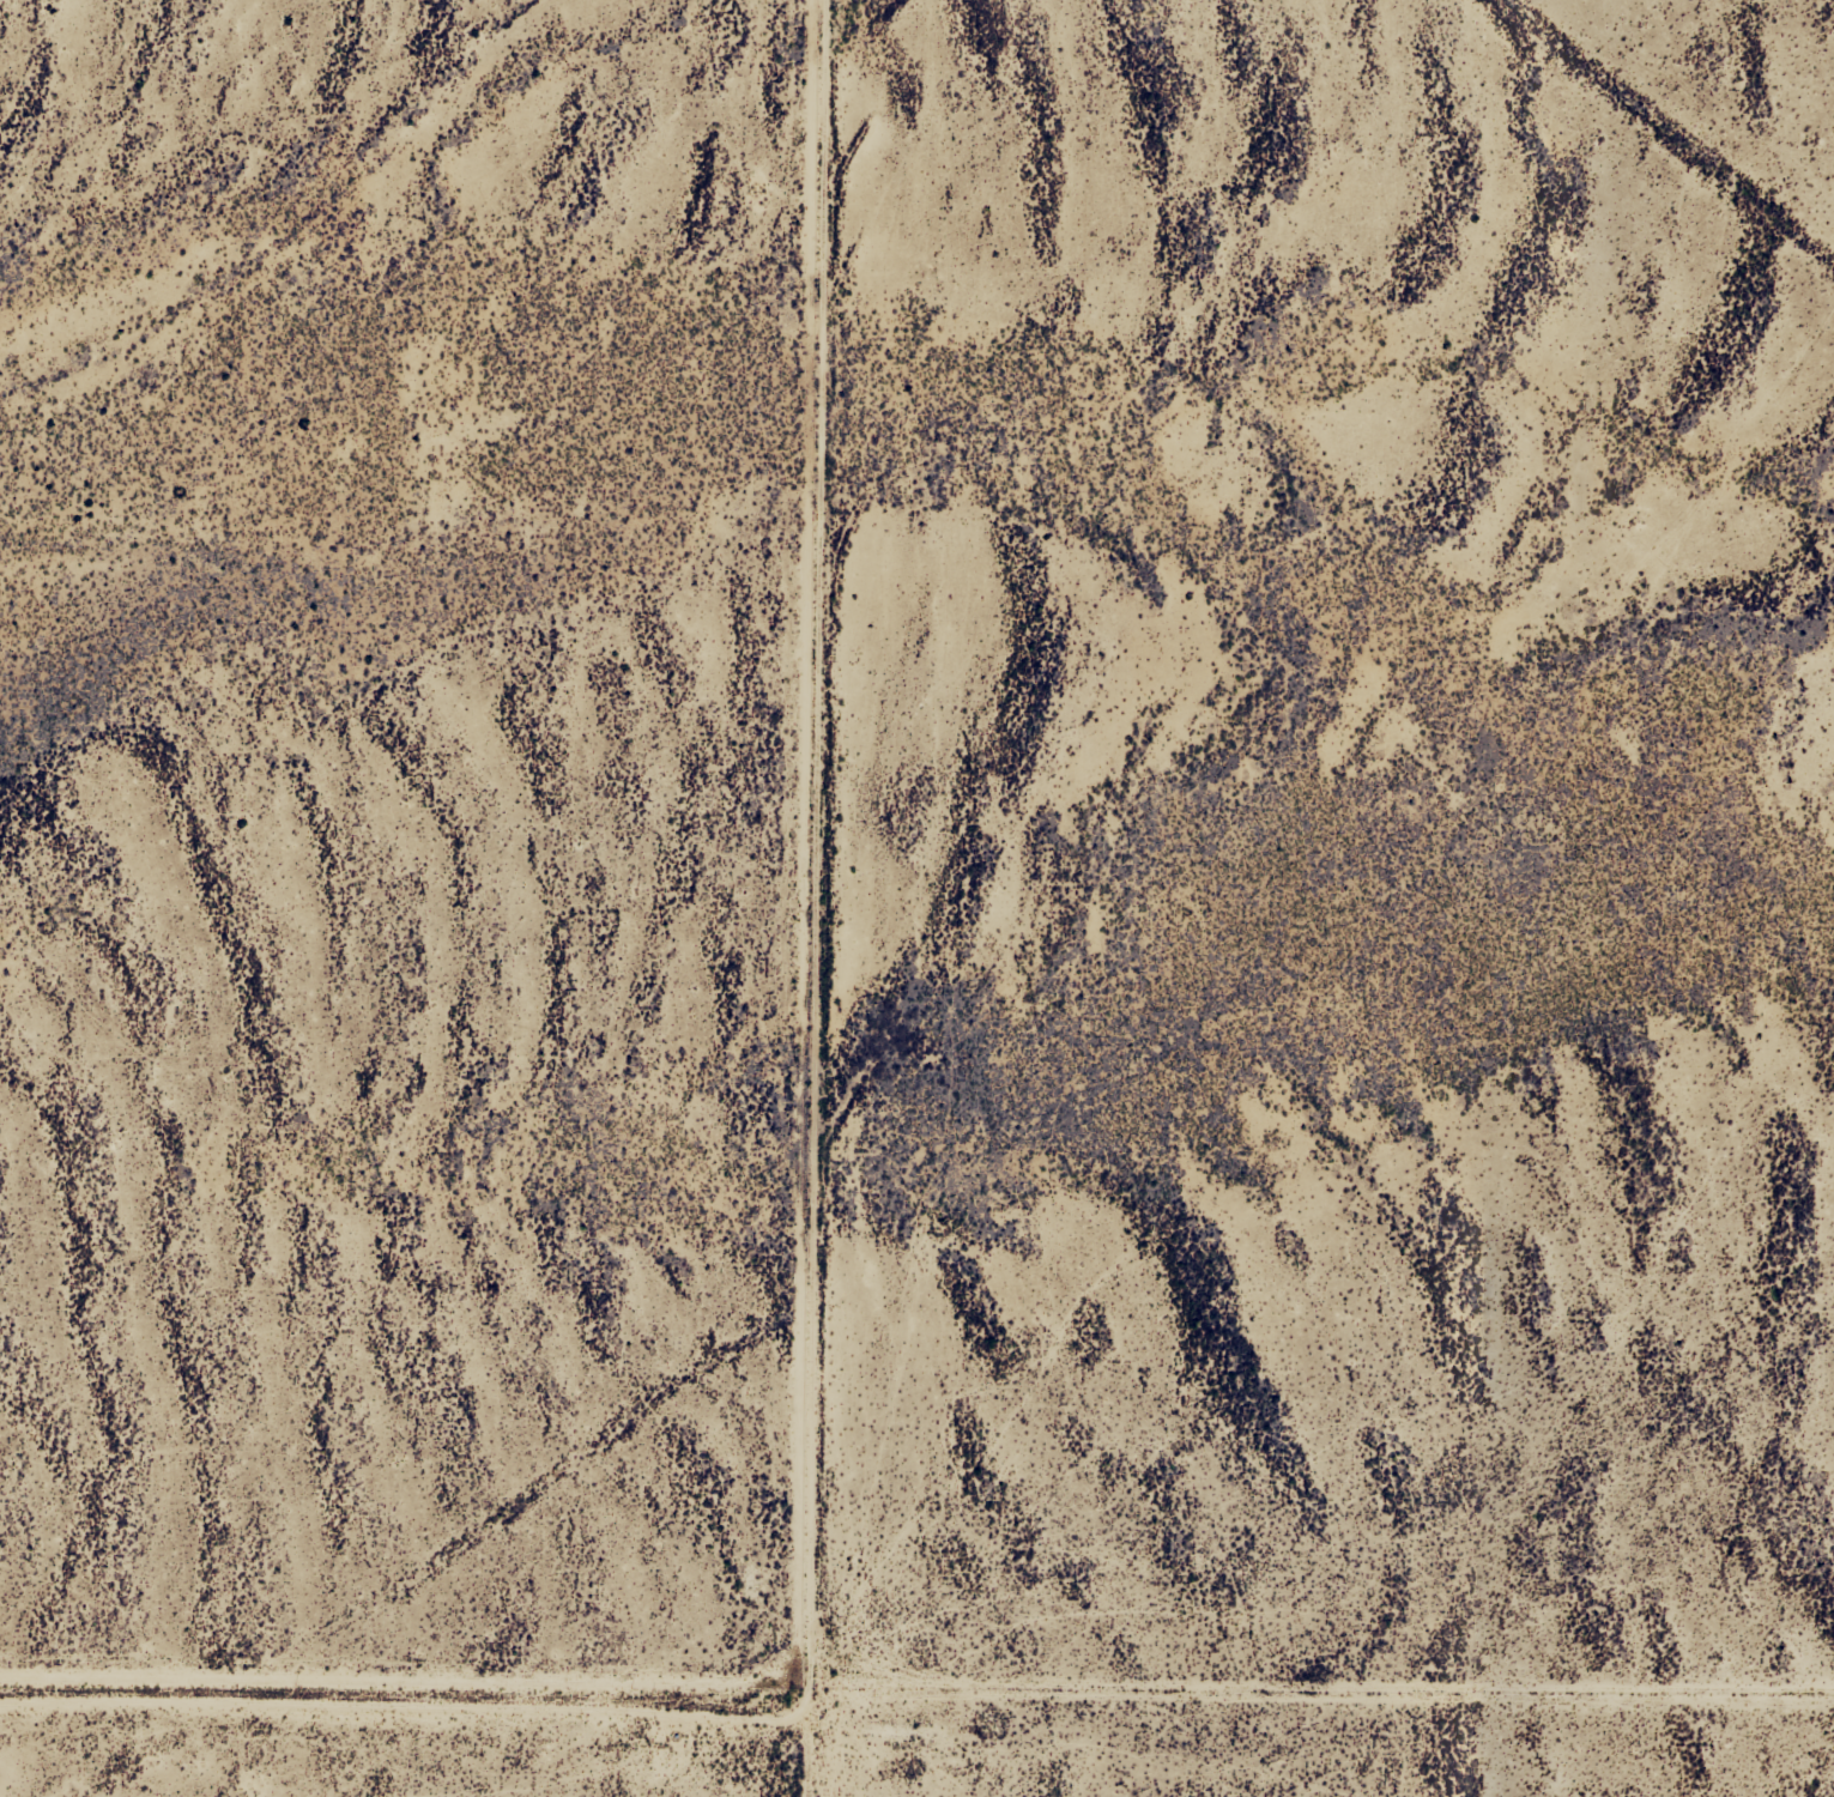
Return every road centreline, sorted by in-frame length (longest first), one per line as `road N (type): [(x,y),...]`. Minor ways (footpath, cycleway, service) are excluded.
road 1 (track): [(793,0),(756,1590),(738,1725),(738,1796)]
road 2 (track): [(738,1725),(0,1722)]

